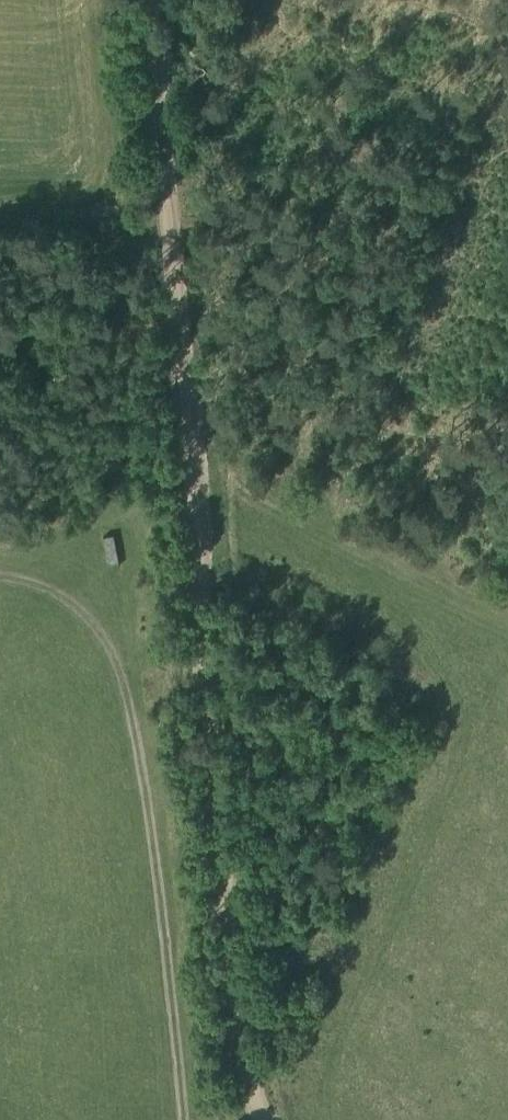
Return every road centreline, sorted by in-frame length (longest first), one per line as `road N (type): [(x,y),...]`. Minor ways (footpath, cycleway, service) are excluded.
road 1 (track): [(259,1119),(190,464),(152,0)]
road 2 (track): [(0,578),(52,591),(85,616),(125,691),(179,995),(192,1119)]
road 3 (track): [(0,557),(191,474),(232,487),(507,635)]

